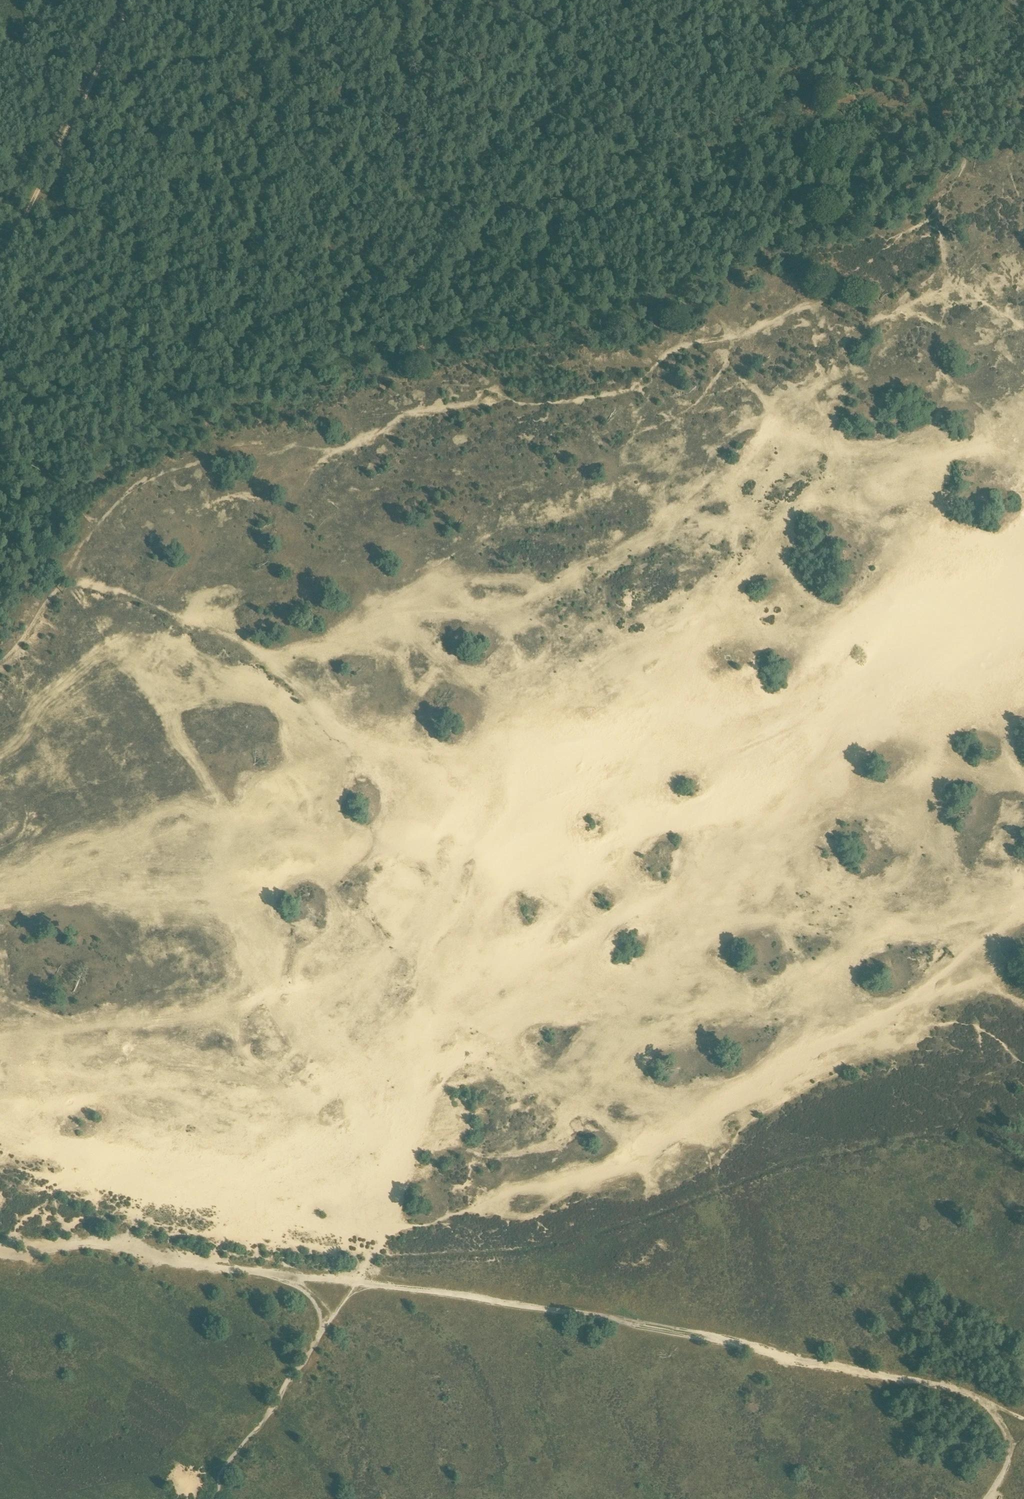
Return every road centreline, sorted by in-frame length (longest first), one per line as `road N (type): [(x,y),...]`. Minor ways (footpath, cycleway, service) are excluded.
road 1 (track): [(0,269),(136,0)]

